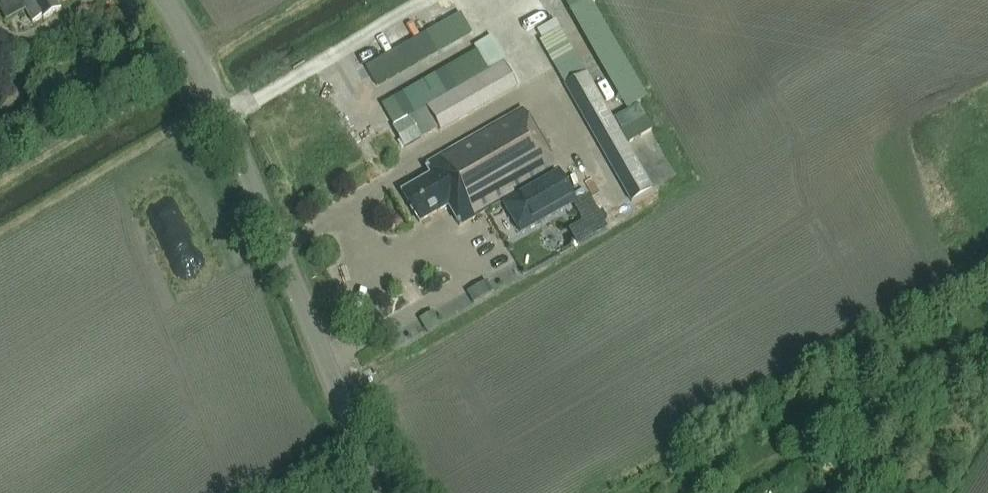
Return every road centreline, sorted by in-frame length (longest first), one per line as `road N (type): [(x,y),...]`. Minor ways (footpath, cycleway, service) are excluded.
road 1 (tertiary): [(380,492),(266,221),(159,0)]

